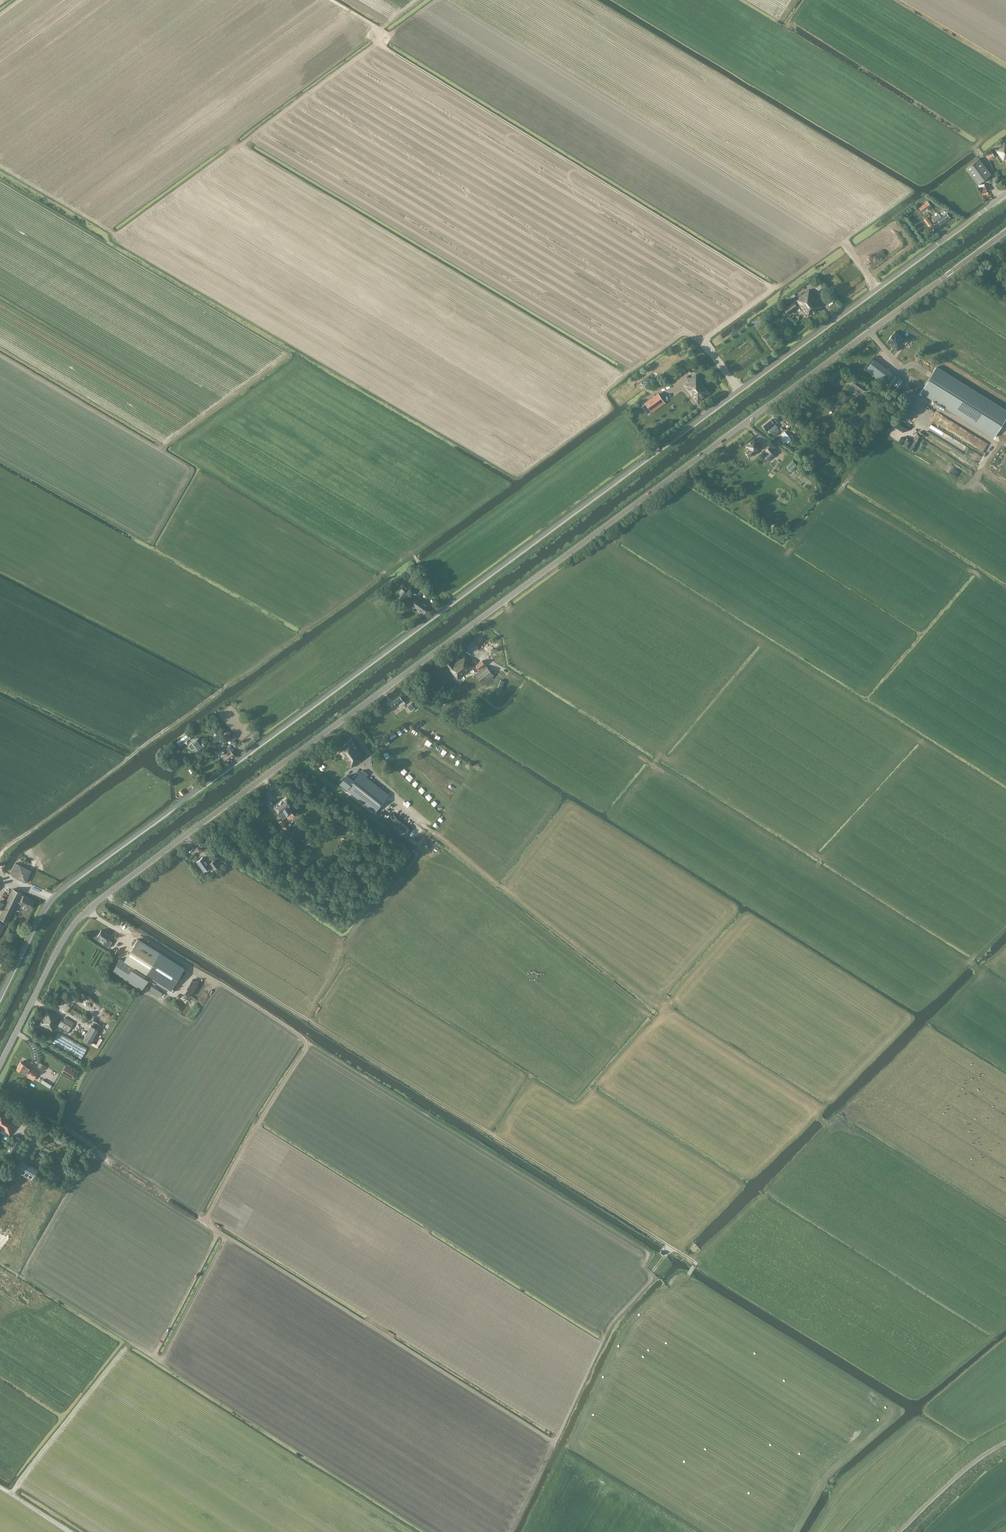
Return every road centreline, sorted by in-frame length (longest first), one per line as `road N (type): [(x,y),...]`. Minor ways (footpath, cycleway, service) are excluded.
road 1 (tertiary): [(0,1065),(63,938),(88,909),(1005,232)]
road 2 (unclassified): [(0,996),(54,896),(1005,194)]
road 3 (track): [(688,1275),(696,1264),(108,893)]
road 4 (track): [(385,37),(378,45),(773,290),(842,243),(877,289)]
road 5 (track): [(129,1346),(25,1274),(95,1153),(0,1090)]
road 6 (track): [(773,290),(702,343),(739,391)]
road 7 (unclassified): [(899,1531),(1005,1442)]

